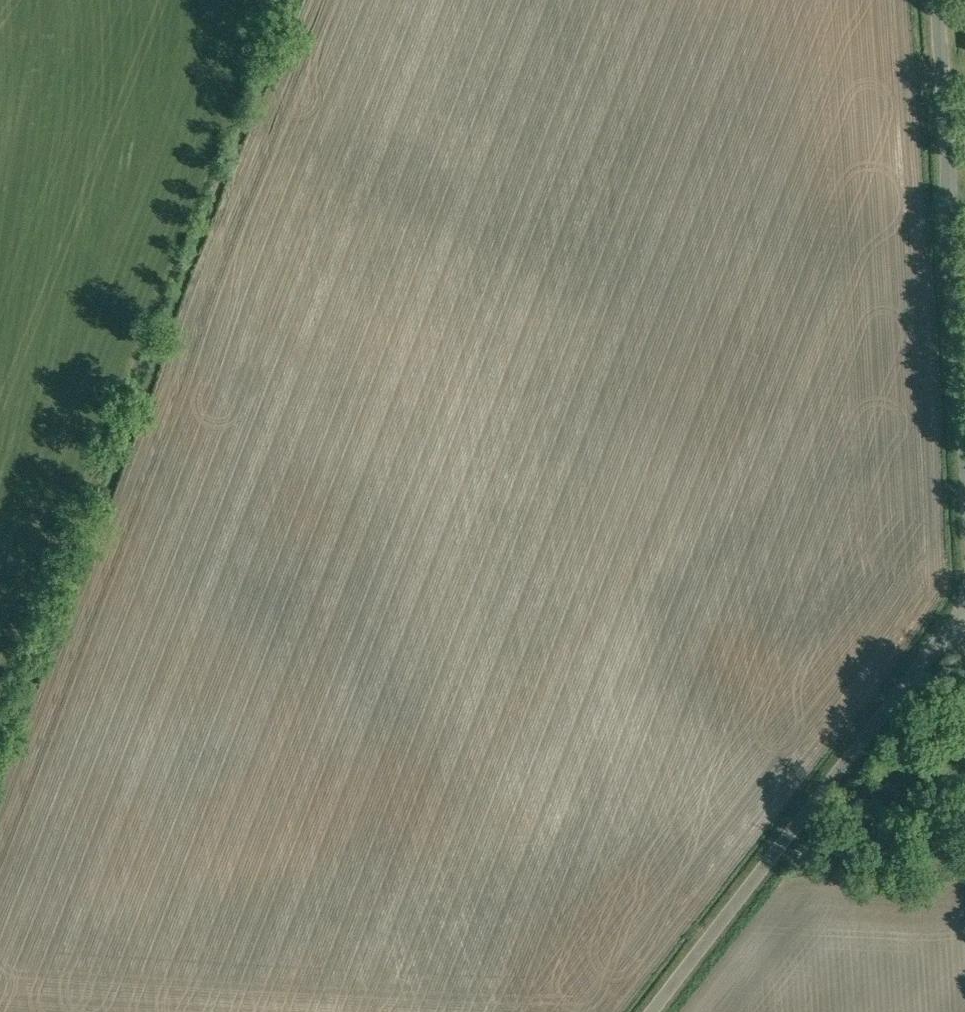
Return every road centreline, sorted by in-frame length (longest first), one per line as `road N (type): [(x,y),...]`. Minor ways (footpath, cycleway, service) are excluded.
road 1 (unclassified): [(964,620),(651,1011)]
road 2 (unclassified): [(964,479),(936,0)]

